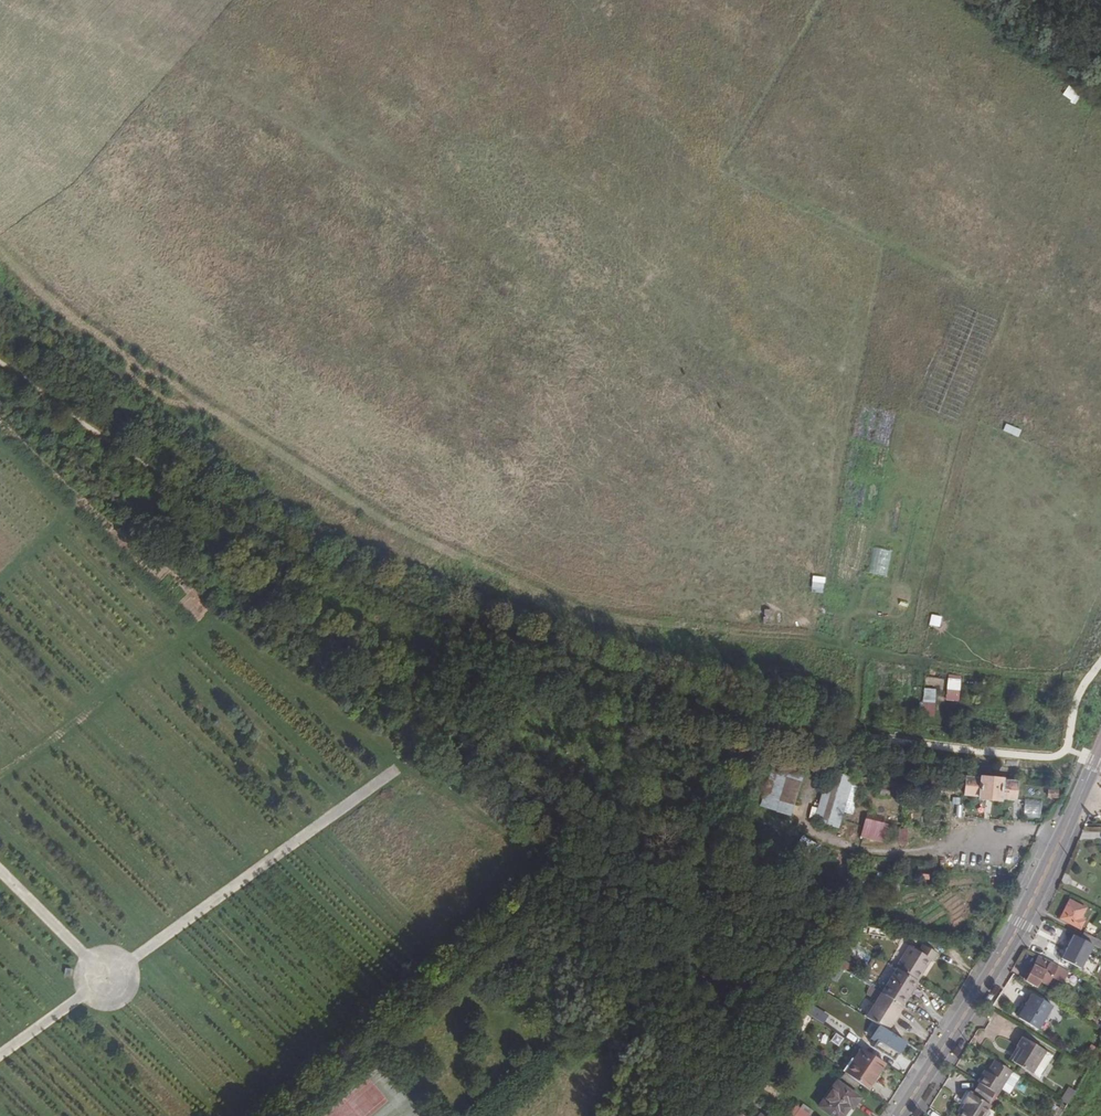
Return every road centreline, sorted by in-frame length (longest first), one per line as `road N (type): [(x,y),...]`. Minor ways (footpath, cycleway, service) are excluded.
road 1 (tertiary): [(897,1115),(1020,925),(1100,746)]

